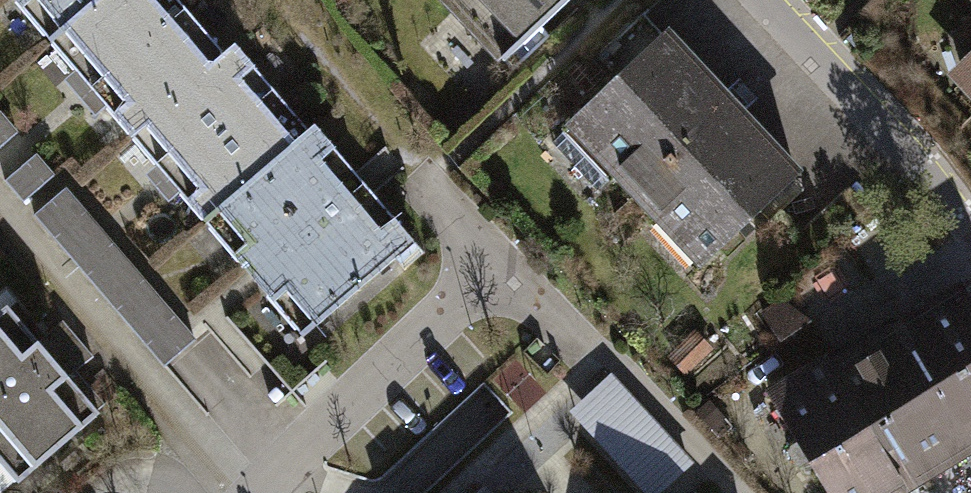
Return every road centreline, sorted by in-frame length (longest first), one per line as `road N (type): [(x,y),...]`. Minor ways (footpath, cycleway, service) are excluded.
road 1 (residential): [(270,492),(500,261)]
road 2 (residential): [(970,228),(766,0)]

